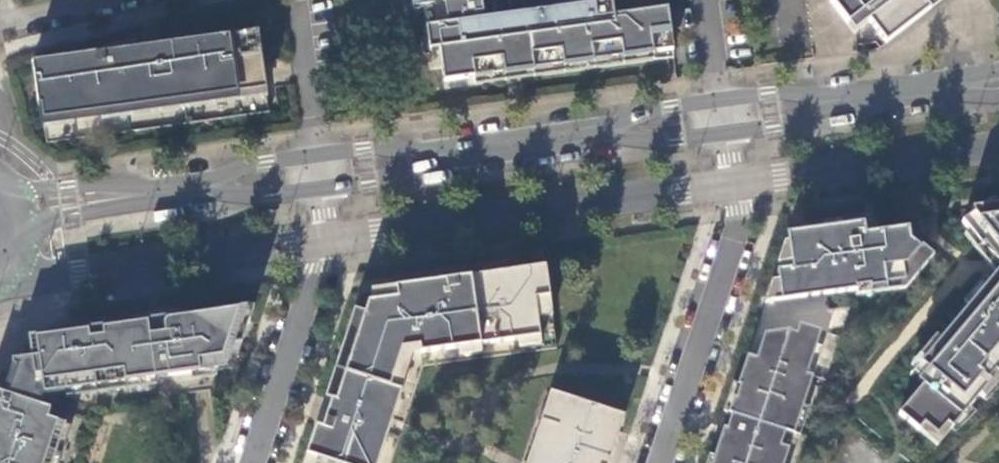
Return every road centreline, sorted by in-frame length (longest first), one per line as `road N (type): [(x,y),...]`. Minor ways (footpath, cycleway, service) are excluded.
road 1 (residential): [(728,134),(741,223),(661,462)]
road 2 (tertiary): [(206,187),(273,196),(371,183),(441,154)]
road 3 (tertiary): [(441,154),(384,148),(268,161),(206,187)]
road 4 (tertiary): [(824,103),(769,94),(654,111),(612,132)]
road 5 (tertiary): [(183,191),(95,183),(7,188)]
road 6 (tertiary): [(441,154),(612,132)]
road 7 (tertiary): [(21,233),(49,217),(183,191)]

